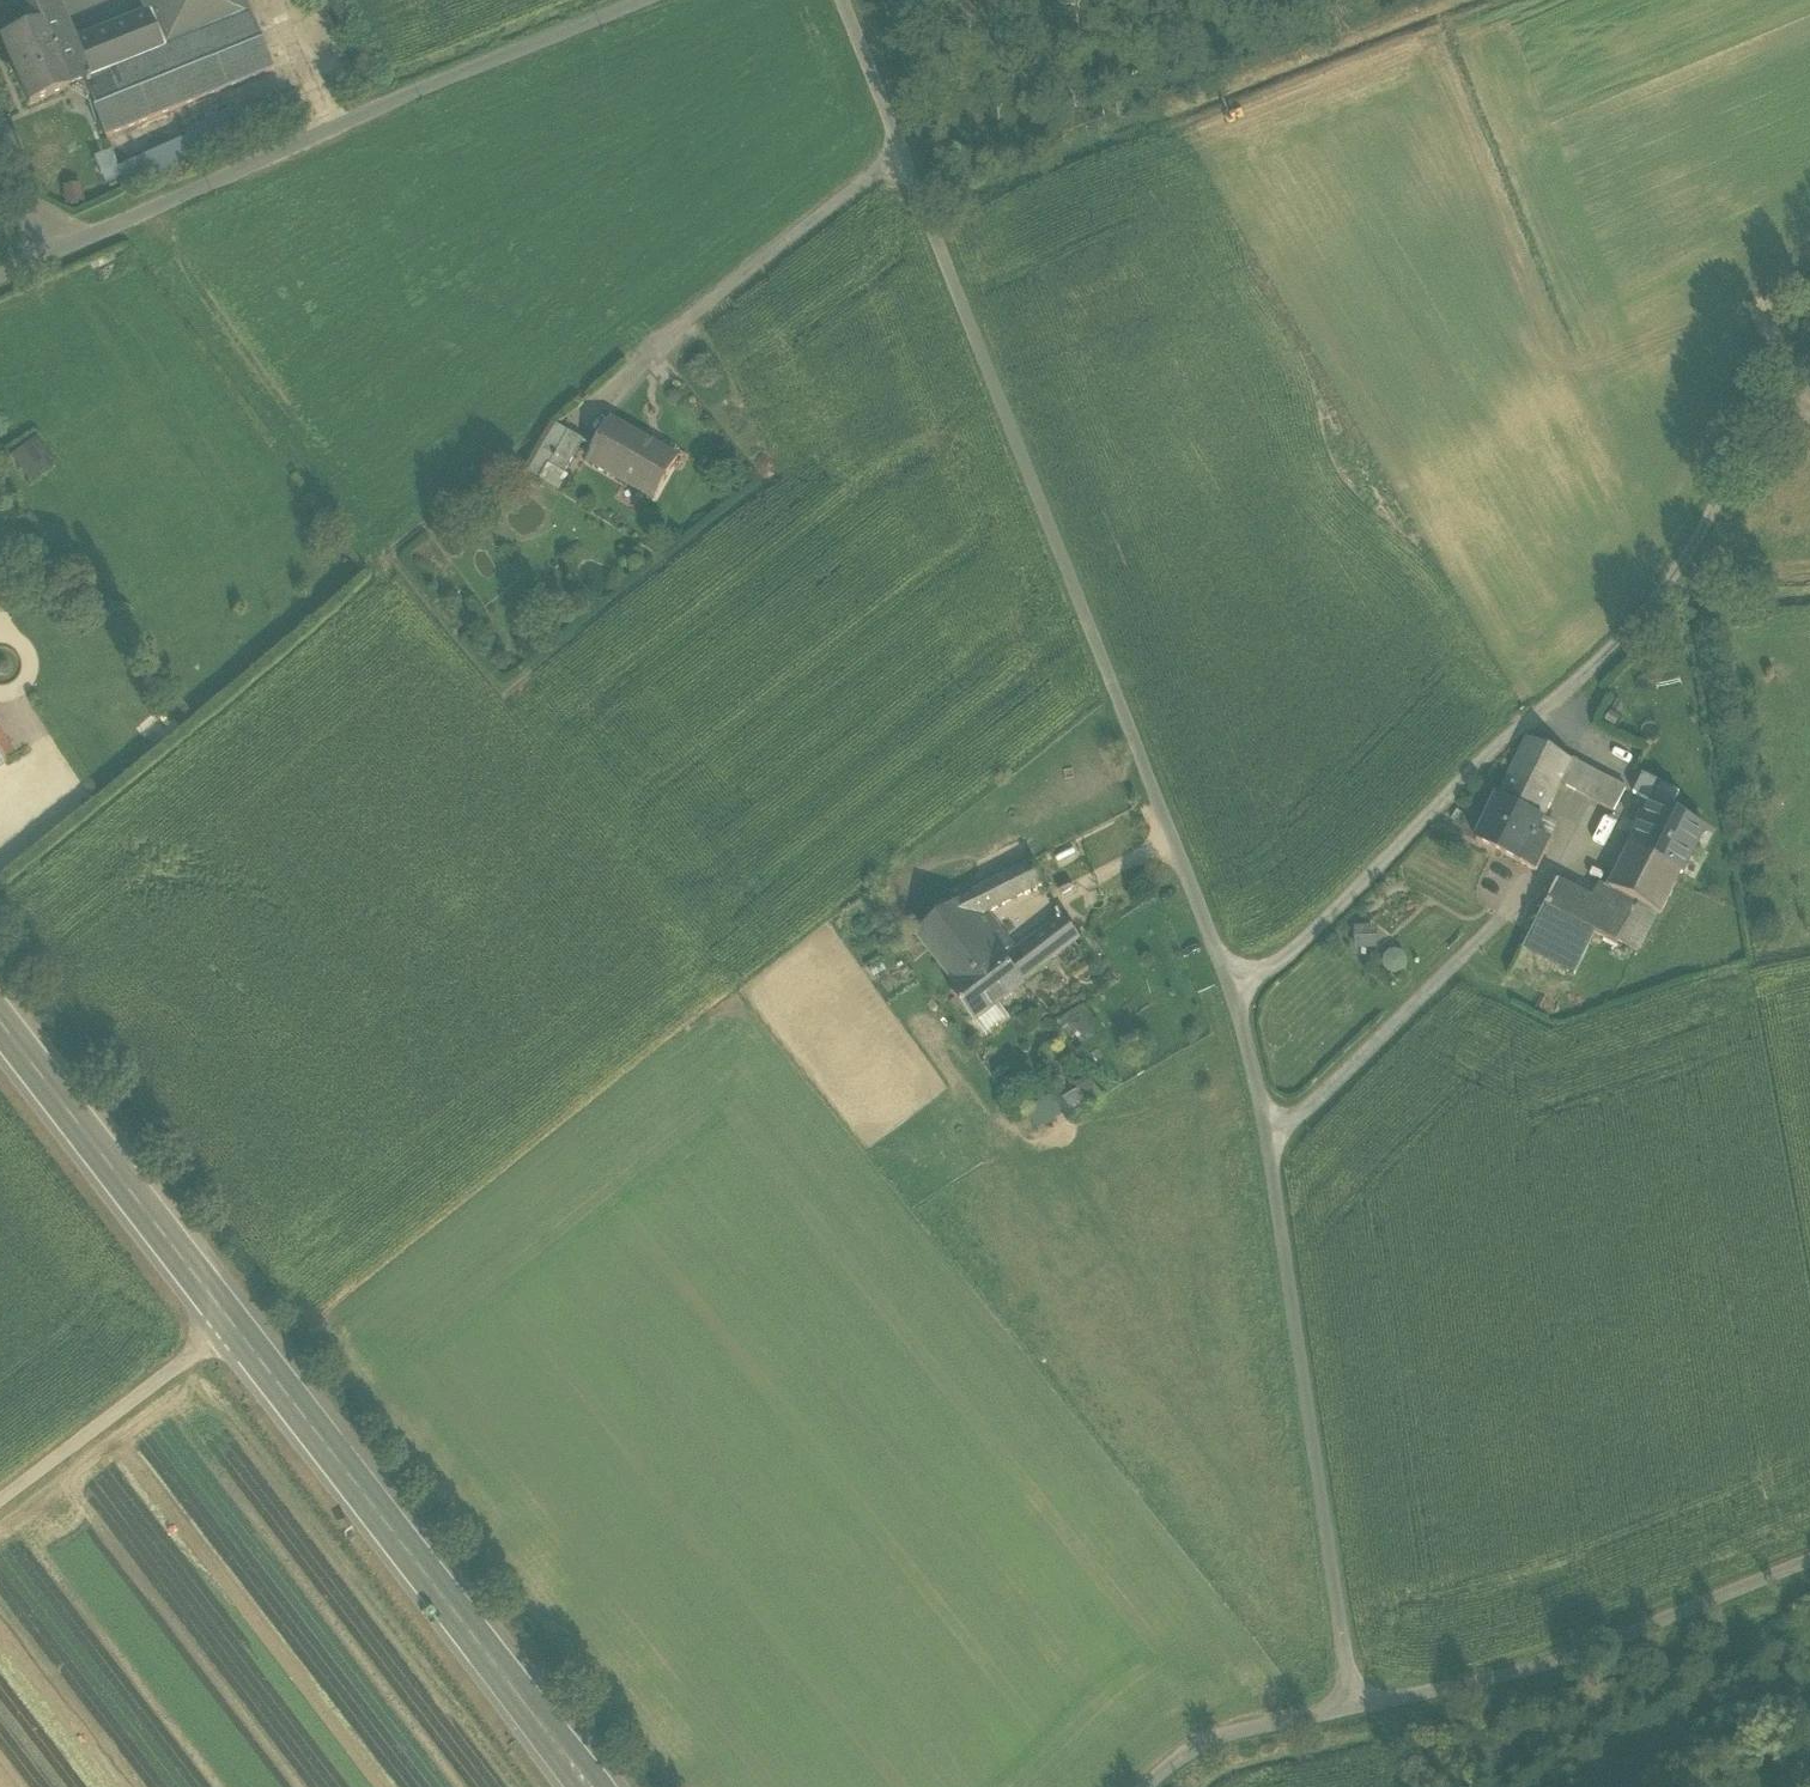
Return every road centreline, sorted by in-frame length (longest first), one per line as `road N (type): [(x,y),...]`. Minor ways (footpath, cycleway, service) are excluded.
road 1 (unclassified): [(1351,1708),(1270,1130),(1231,982),(841,0)]
road 2 (secondary): [(586,1786),(0,1024)]
road 3 (track): [(1231,982),(1279,964),(1499,745),(1589,672),(1670,582),(1753,453),(1809,423)]
road 4 (track): [(635,0),(0,276)]
road 5 (unclassified): [(1809,1560),(1583,1652),(1351,1708)]
road 6 (track): [(232,1324),(0,1500)]
road 7 (unclassified): [(1351,1708),(1212,1741),(1146,1786)]
road 8 (track): [(269,0),(331,132)]
road 9 (track): [(0,135),(49,255)]

